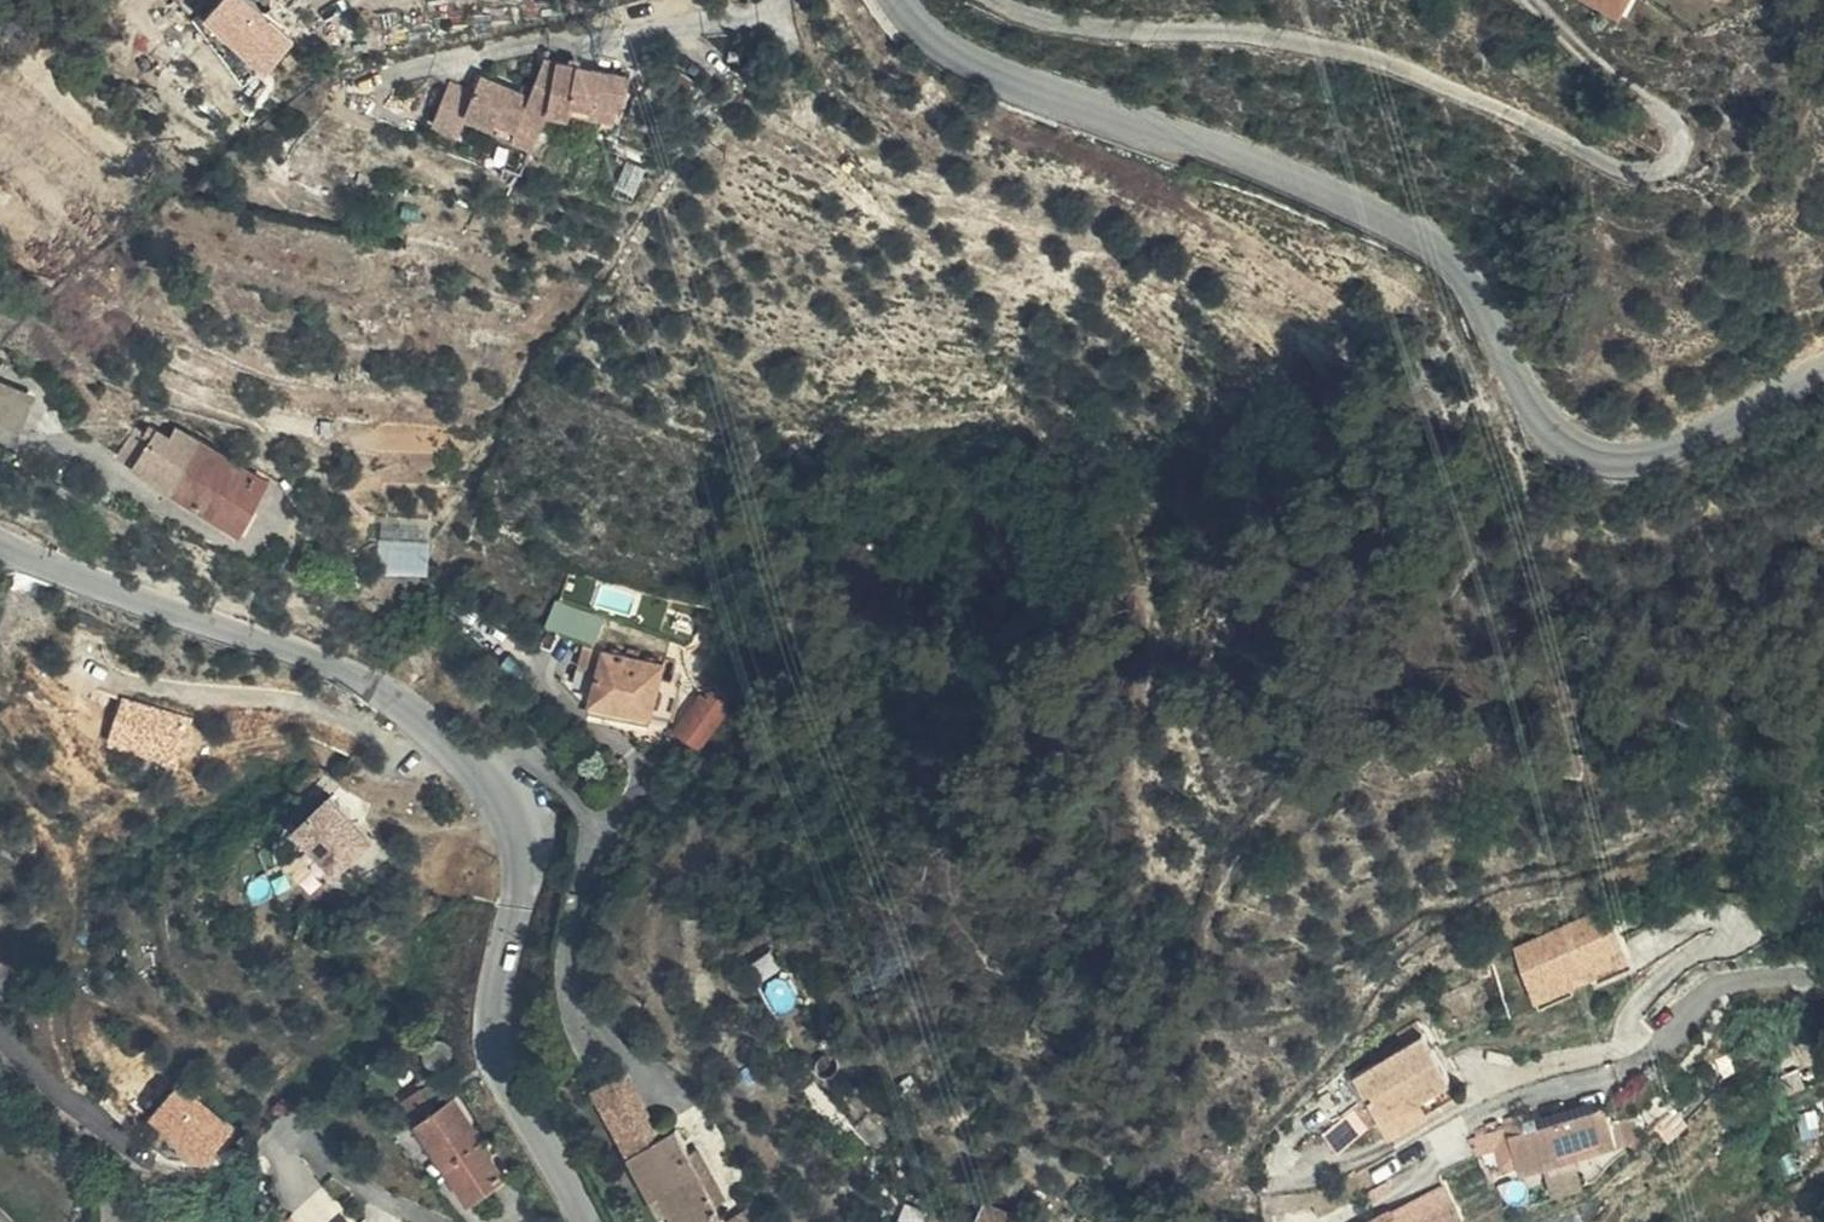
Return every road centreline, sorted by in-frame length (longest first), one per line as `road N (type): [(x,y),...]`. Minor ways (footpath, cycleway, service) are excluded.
road 1 (tertiary): [(1823,369),(1652,451),(1597,452),(1553,418),(1468,264),(1364,202),(972,65),(901,0)]
road 2 (tertiary): [(0,544),(314,657),(413,710),(491,787),(512,841),(516,904),(493,1006),(499,1059),(586,1221)]
road 3 (track): [(855,0),(906,71),(972,110),(1348,250),(1488,393),(1517,450)]
road 4 (residential): [(160,1221),(0,1070)]
road 5 (residential): [(1823,974),(1729,990),(1672,1030)]
road 6 (track): [(658,21),(747,16),(774,0)]

